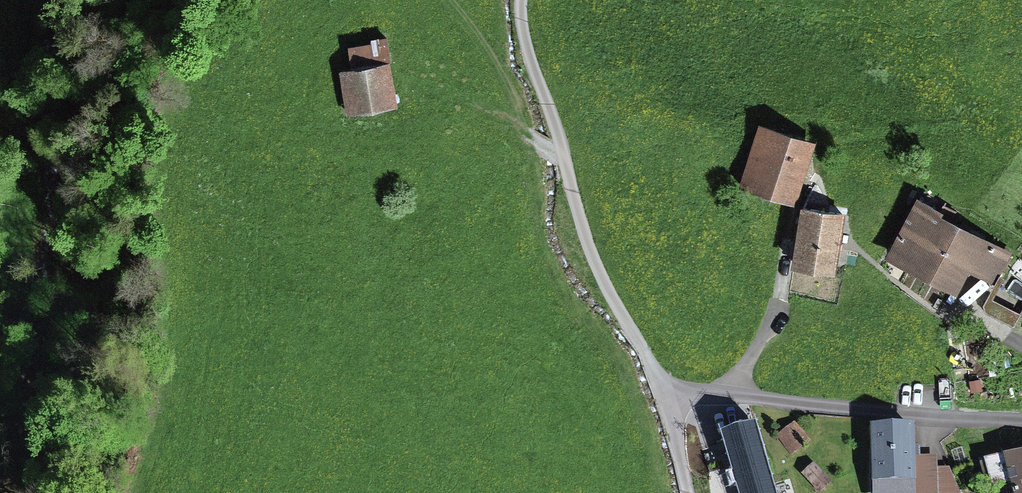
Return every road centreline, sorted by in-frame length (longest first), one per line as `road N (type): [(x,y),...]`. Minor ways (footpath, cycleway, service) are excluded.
road 1 (track): [(1021,420),(664,389),(596,273),(522,36),(519,0)]
road 2 (track): [(123,0),(59,140),(20,145),(0,108)]
road 3 (track): [(562,158),(541,142),(441,0)]

